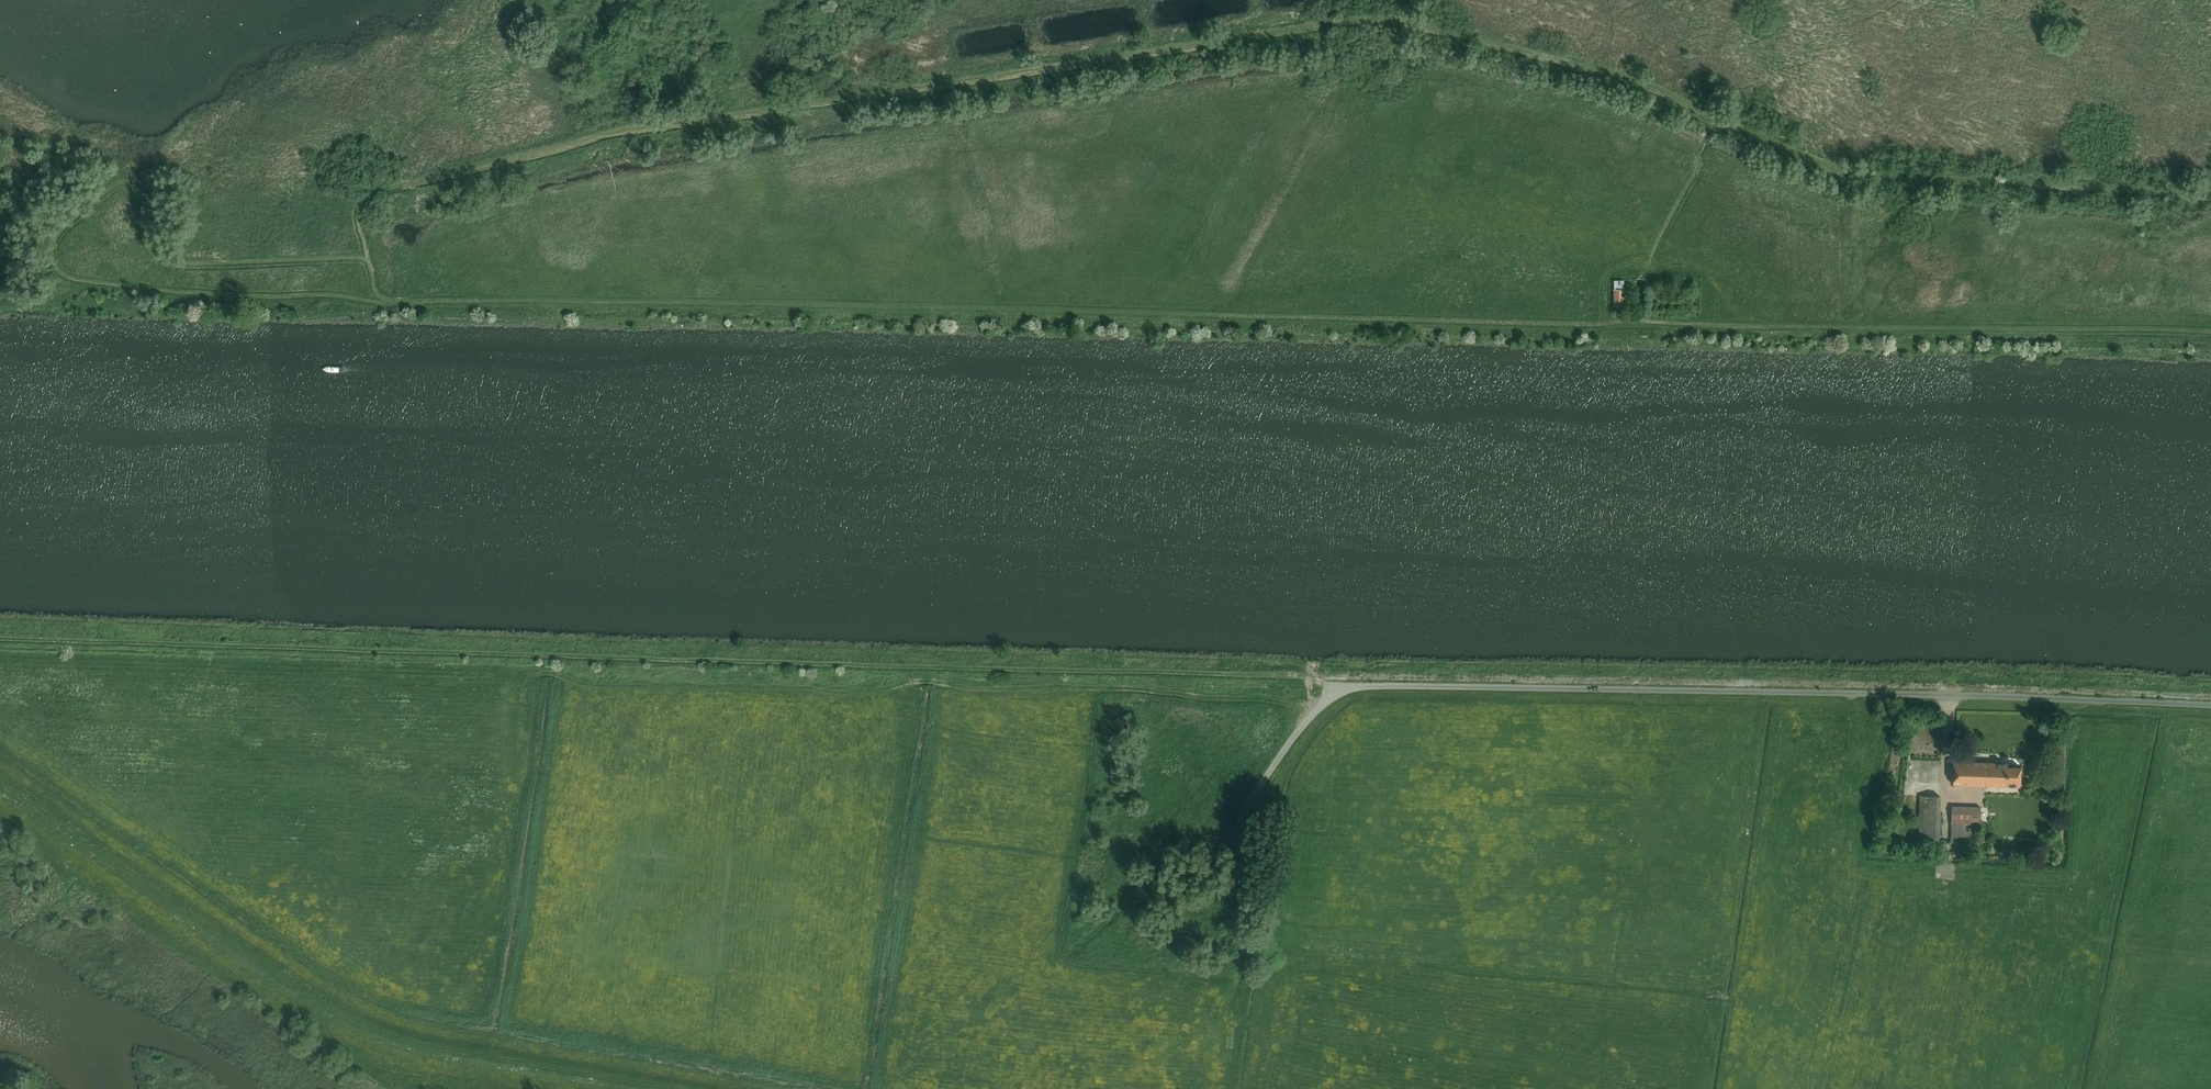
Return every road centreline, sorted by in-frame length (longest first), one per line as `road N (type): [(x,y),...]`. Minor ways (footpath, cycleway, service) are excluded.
road 1 (track): [(2210,187),(2189,194),(1847,175),(1651,85),(1377,19),(588,140),(379,191),(356,211),(387,303),(982,307),(2210,334)]
road 2 (track): [(0,640),(1308,674),(1317,709)]
road 3 (unclassified): [(2210,713),(1359,688),(1320,707),(1262,784)]
road 4 (track): [(671,1088),(420,1042),(334,1016),(0,784)]
road 5 (track): [(365,254),(162,258),(145,237),(144,199),(132,184),(118,186),(63,236),(57,256),(76,275),(102,280),(263,298),(380,298)]
road 6 (track): [(884,1088),(891,1075),(1068,947),(1163,859),(1236,845),(1245,809),(1262,784)]
road 7 (track): [(1236,845),(1240,966)]

